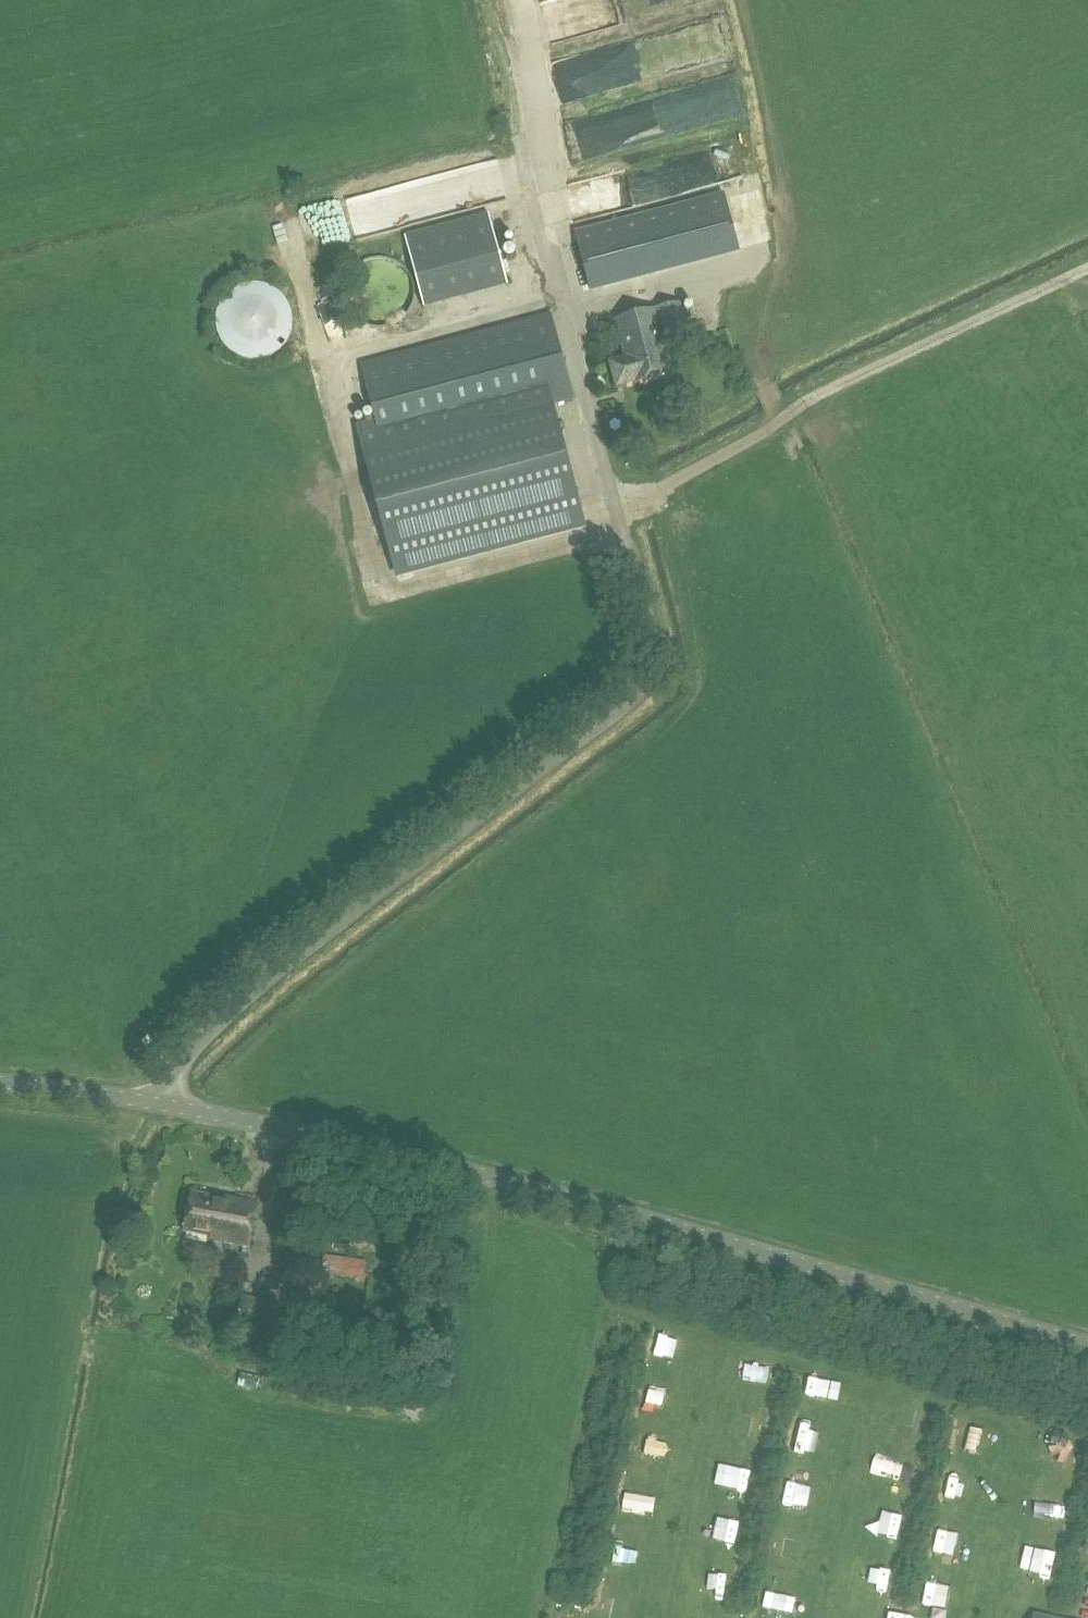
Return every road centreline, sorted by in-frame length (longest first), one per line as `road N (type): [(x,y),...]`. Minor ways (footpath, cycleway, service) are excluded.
road 1 (tertiary): [(1087,1348),(452,1167),(156,1104)]
road 2 (unclassified): [(156,1104),(232,1014),(635,697),(647,659),(599,445)]
road 3 (track): [(619,525),(647,490),(758,439),(808,403),(1087,272)]
road 4 (tertiary): [(156,1104),(0,1083)]

